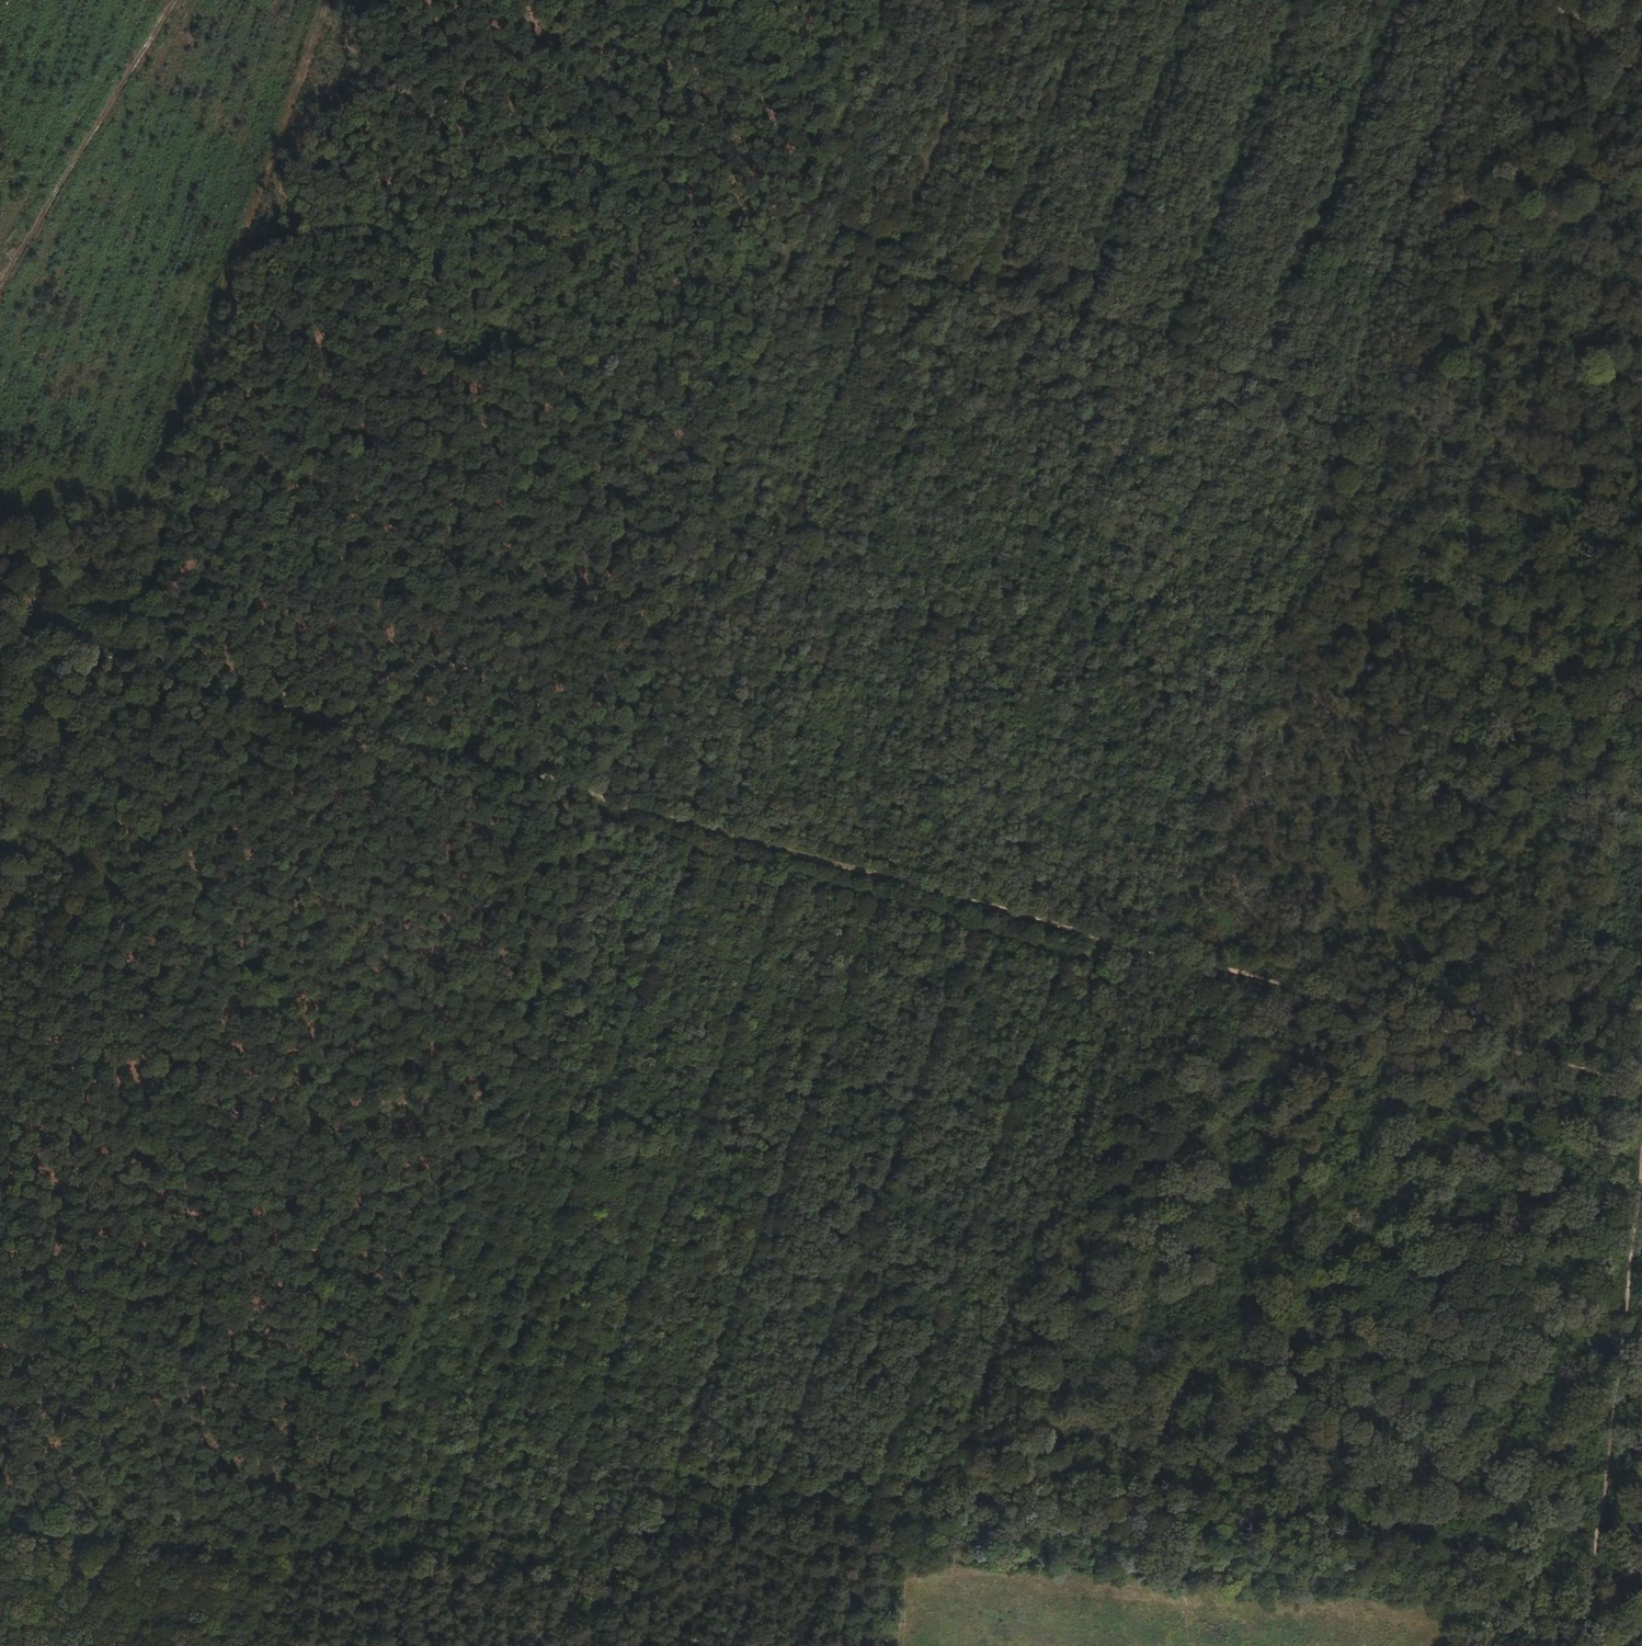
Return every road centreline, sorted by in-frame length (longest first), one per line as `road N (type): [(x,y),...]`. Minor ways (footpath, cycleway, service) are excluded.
road 1 (track): [(1641,1085),(608,809),(0,635)]
road 2 (track): [(1562,1645),(1573,1620),(1641,1172)]

